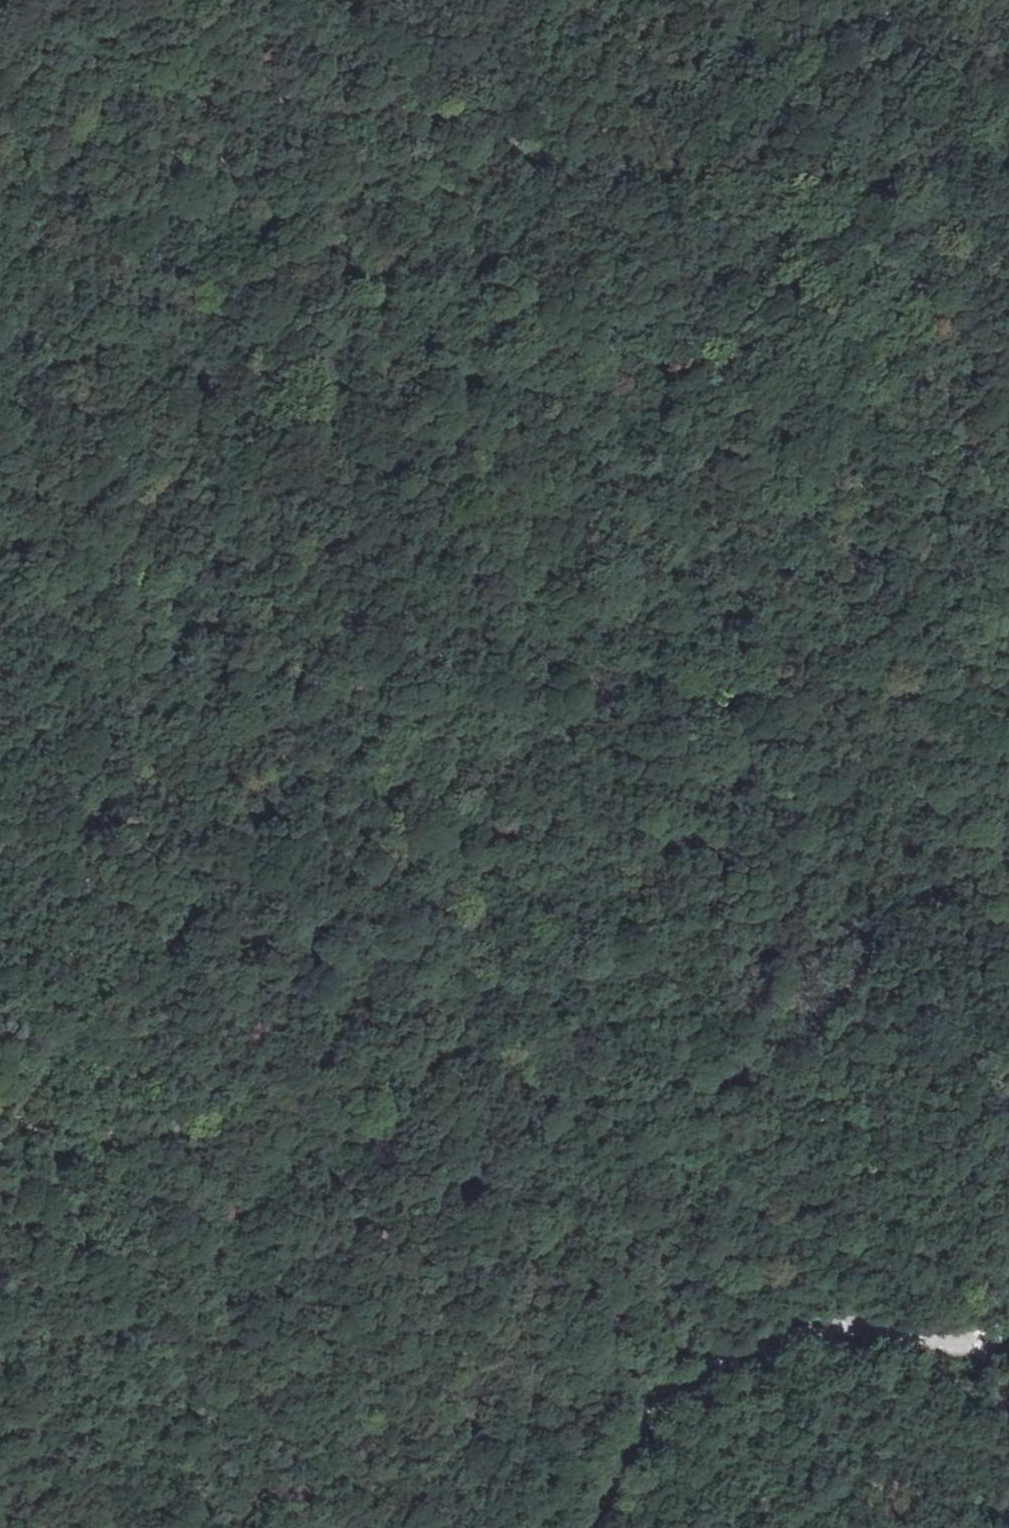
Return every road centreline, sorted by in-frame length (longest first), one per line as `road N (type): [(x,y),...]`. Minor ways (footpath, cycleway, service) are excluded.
road 1 (track): [(1008,1325),(975,1343),(812,1327),(768,1338),(668,1394),(606,1490),(593,1527)]

